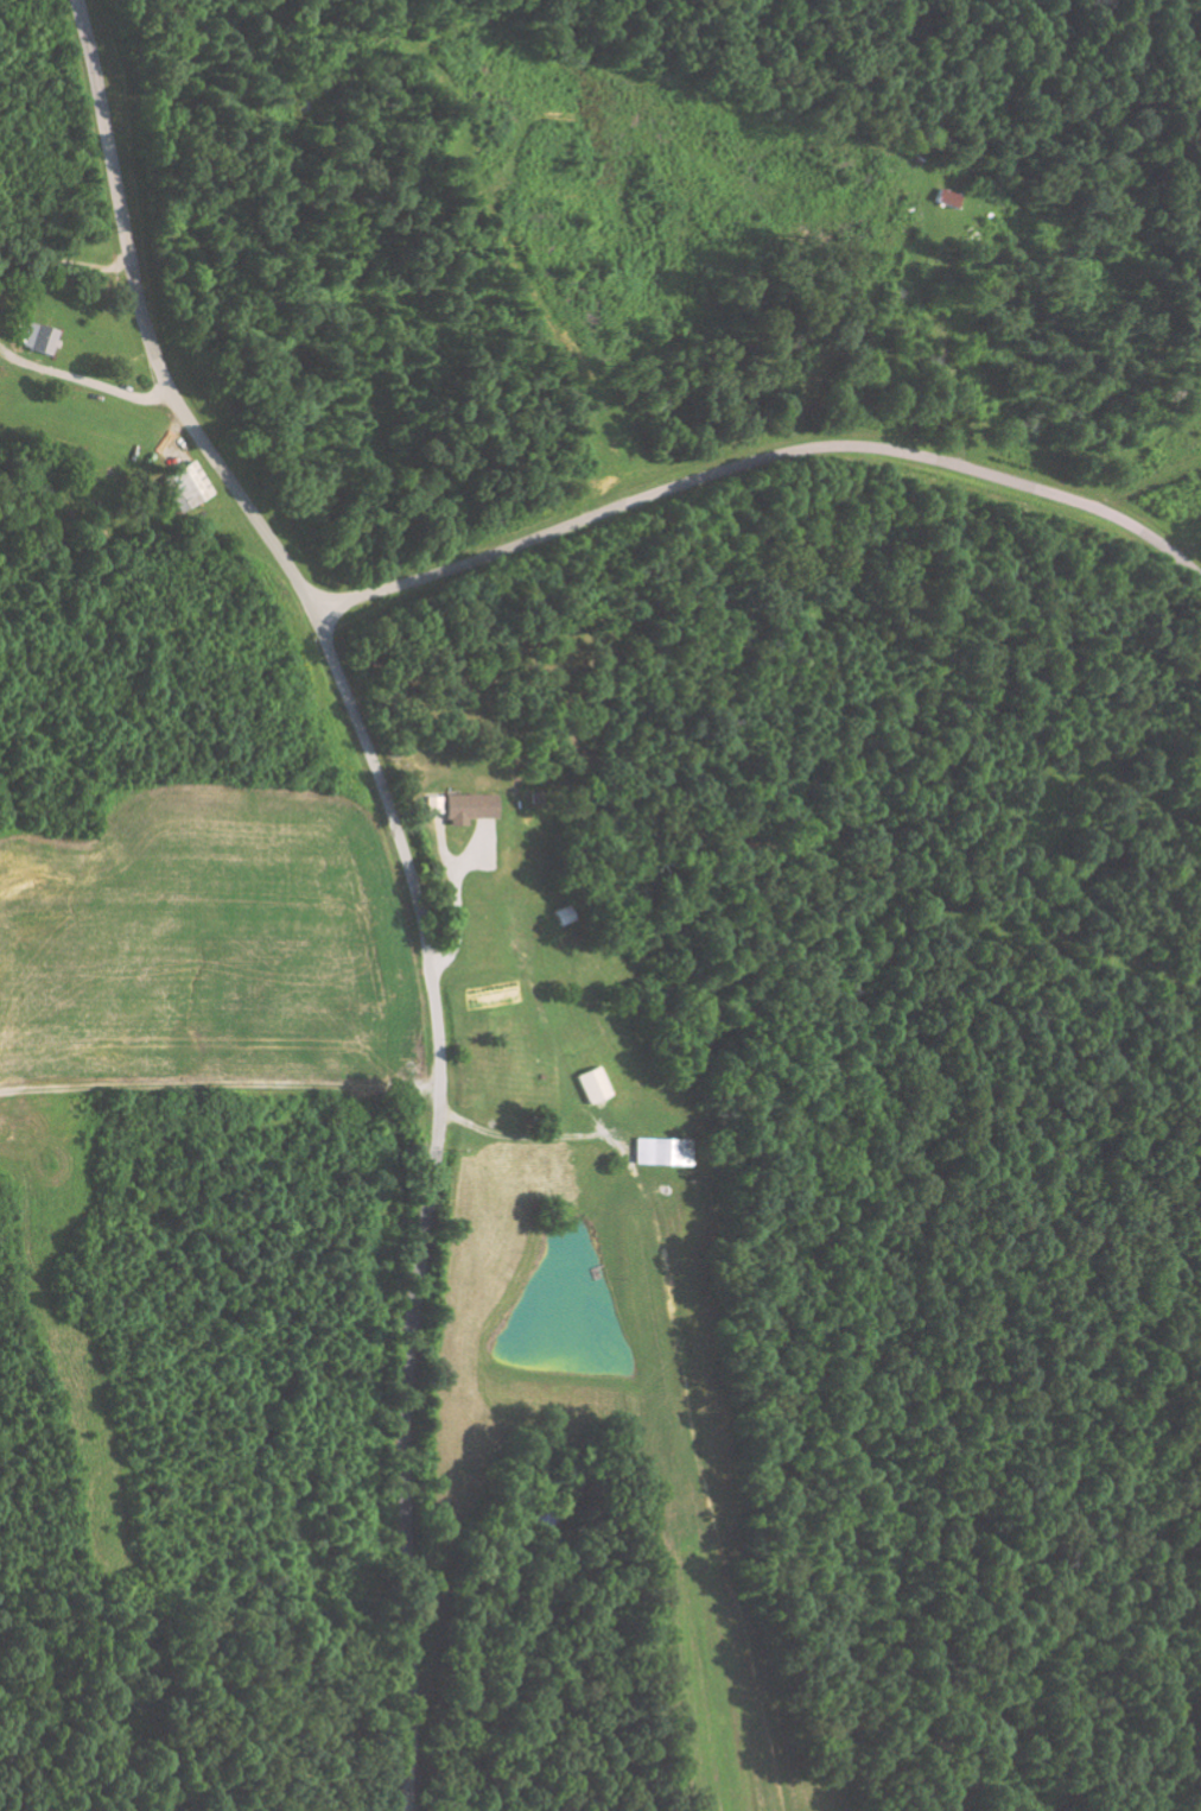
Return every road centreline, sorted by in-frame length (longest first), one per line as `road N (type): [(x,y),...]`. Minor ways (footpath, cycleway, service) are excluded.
road 1 (residential): [(432,1192),(446,1113),(444,1046),(434,961),(403,836),(312,612),(177,399),(151,343),(75,0)]
road 2 (residential): [(312,612),(725,469),(846,447),(940,461),(1061,496),(1145,534),(1200,577)]
road 3 (residential): [(402,1810),(405,1519),(432,1192)]

